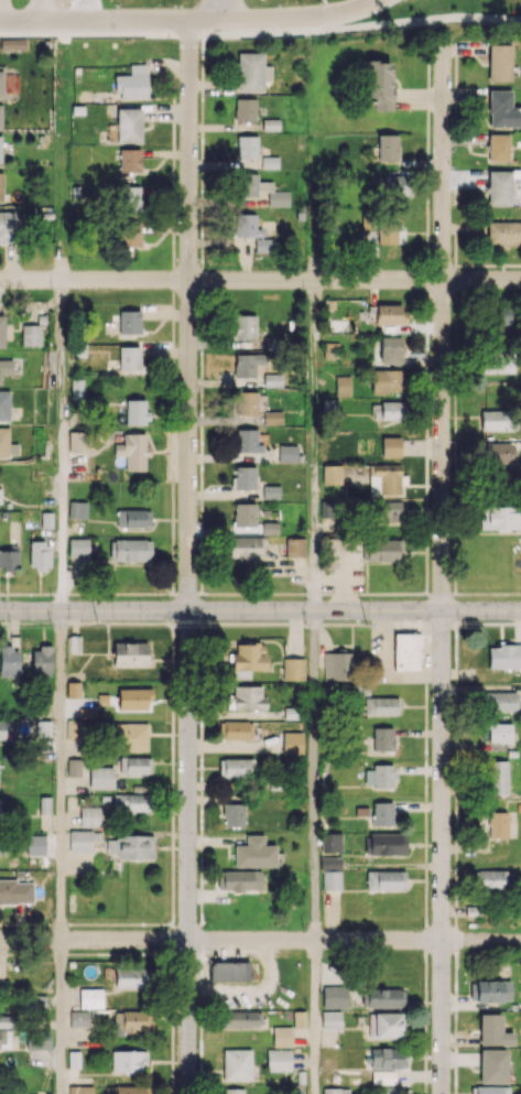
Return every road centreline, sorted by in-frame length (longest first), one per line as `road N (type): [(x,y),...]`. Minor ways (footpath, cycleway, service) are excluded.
road 1 (residential): [(189,22),(188,1093)]
road 2 (residential): [(443,40),(442,1093)]
road 3 (residential): [(520,279),(0,280)]
road 4 (residential): [(520,941),(0,940)]
road 5 (secondary): [(520,610),(0,610)]
road 6 (residential): [(385,0),(295,20),(0,22)]

